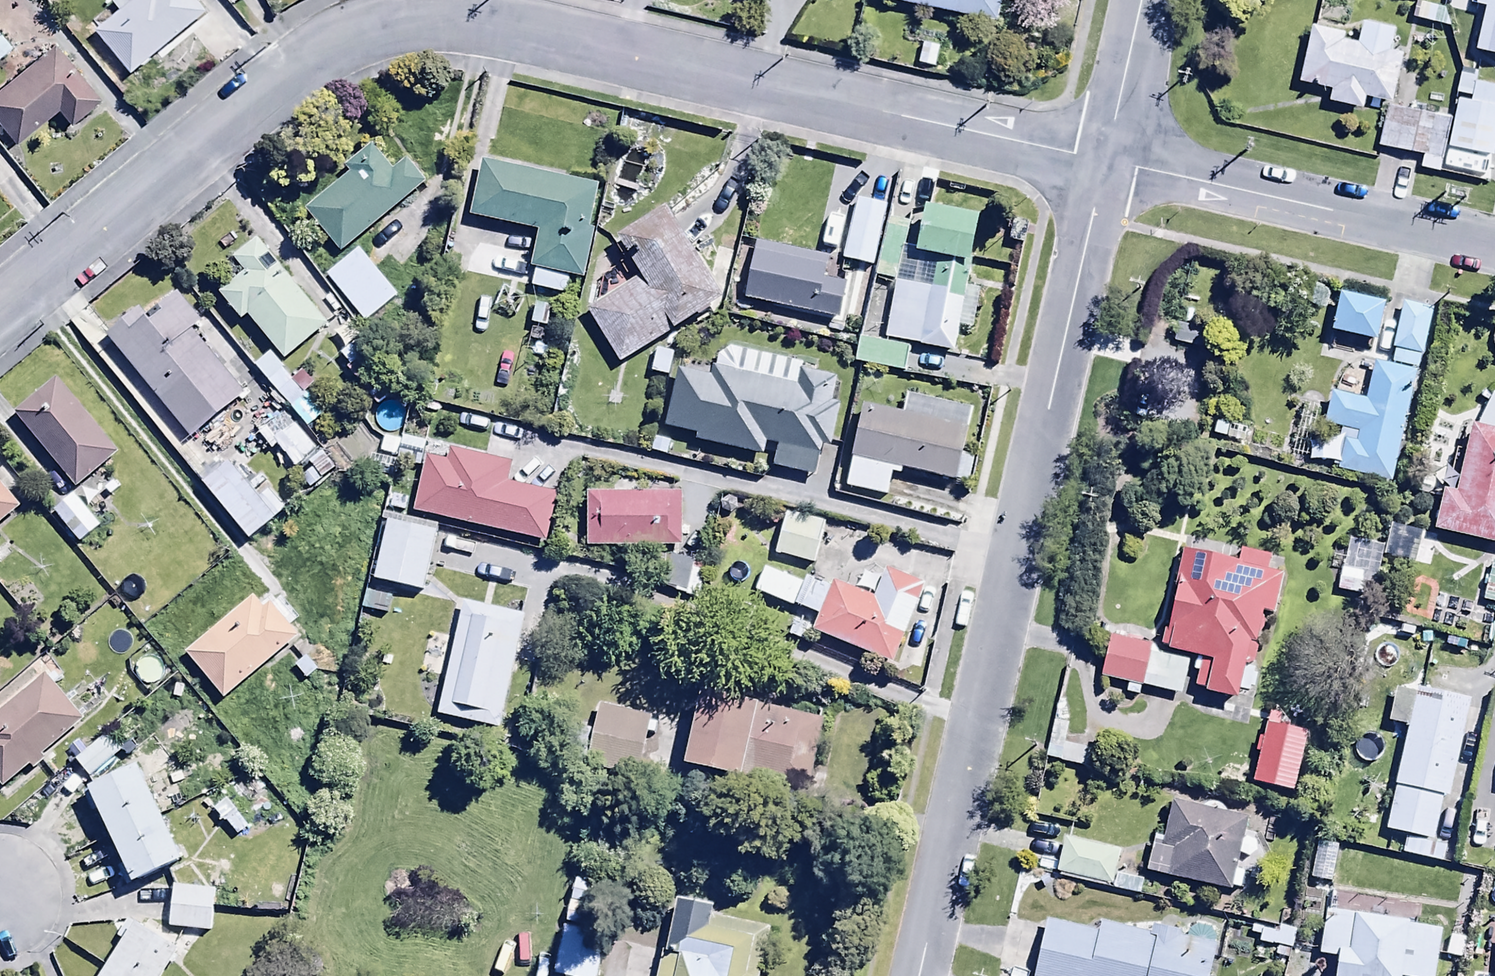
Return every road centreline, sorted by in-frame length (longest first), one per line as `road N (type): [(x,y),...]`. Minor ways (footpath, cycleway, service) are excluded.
road 1 (residential): [(1106,158),(471,20),(414,17),(335,39),(0,308)]
road 2 (residential): [(923,975),(1106,158)]
road 3 (residential): [(1494,248),(1106,158)]
road 4 (residential): [(1106,158),(1141,0)]

